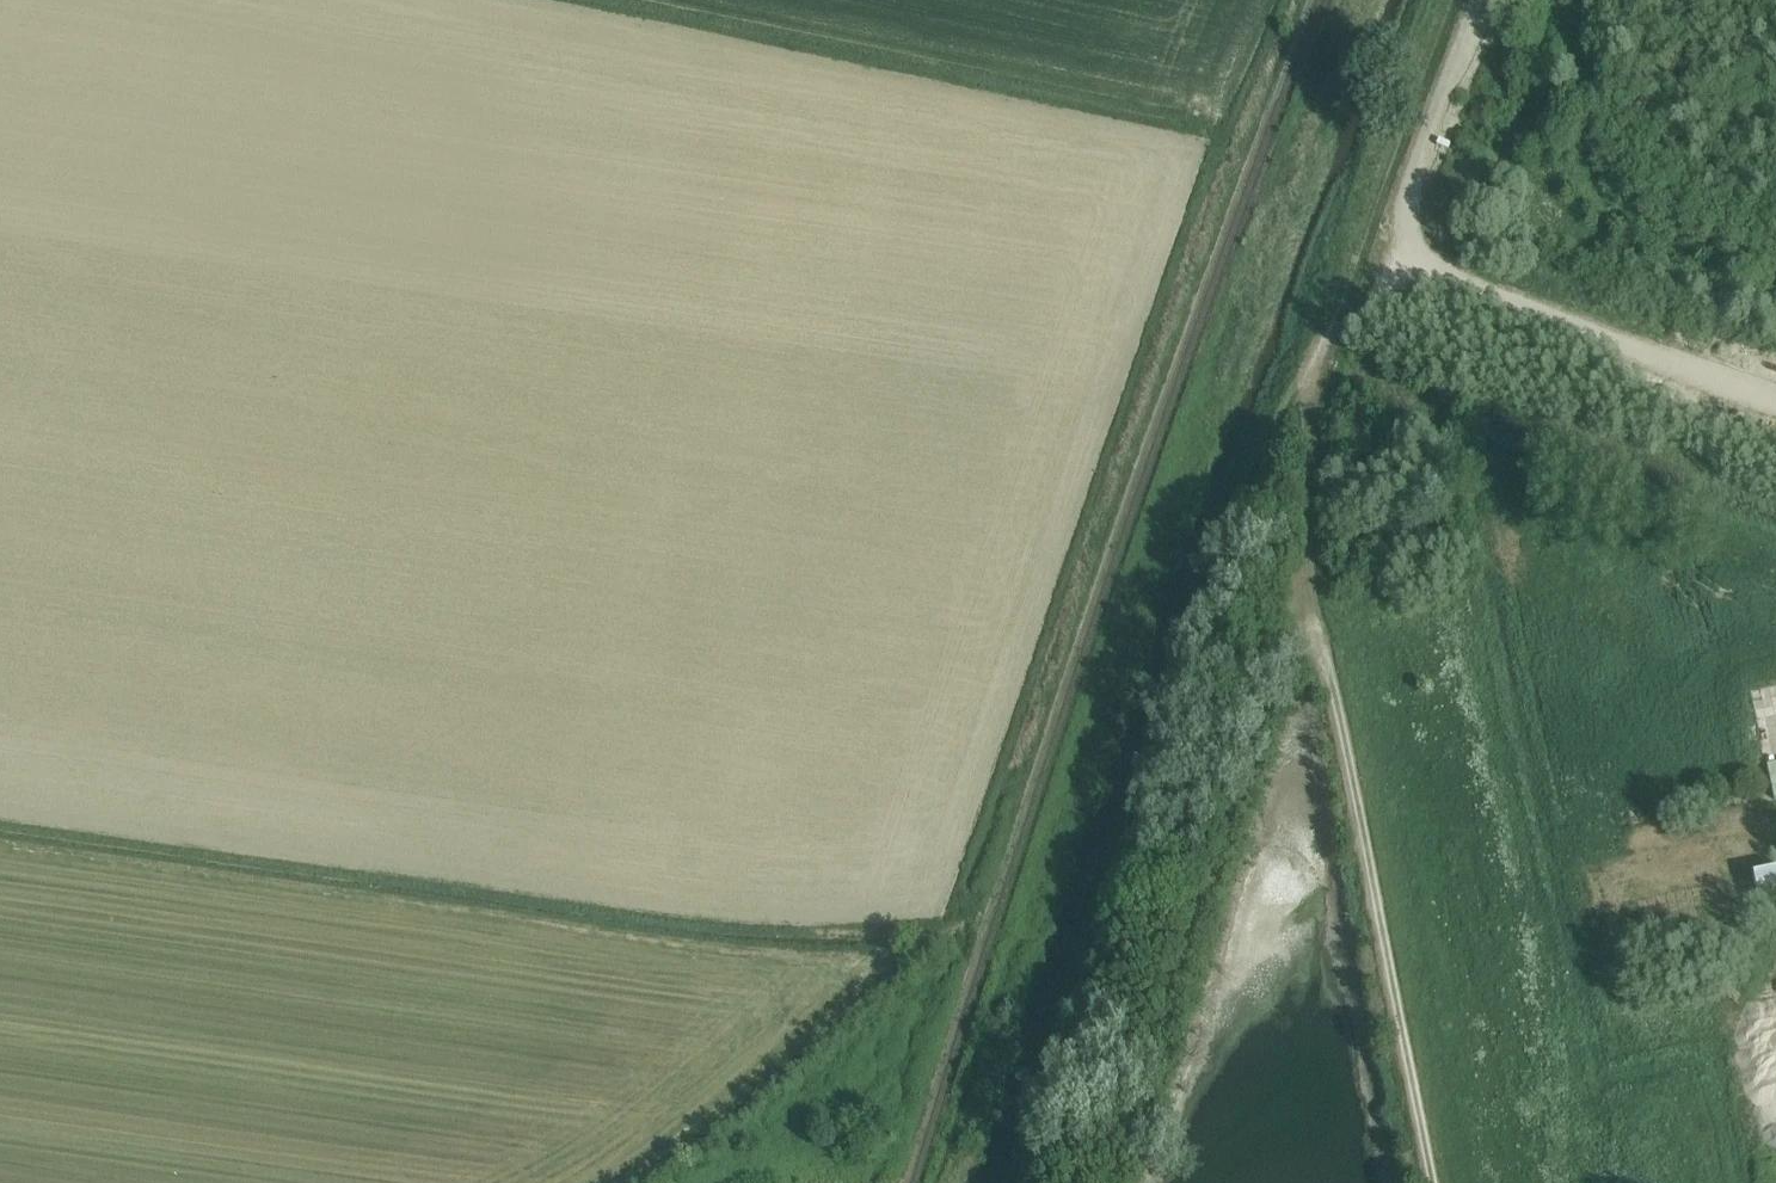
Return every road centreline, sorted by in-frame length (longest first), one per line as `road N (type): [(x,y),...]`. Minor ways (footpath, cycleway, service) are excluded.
road 1 (track): [(963,1182),(1021,982),(1241,340),(1390,0)]
road 2 (track): [(1425,270),(1322,344),(1308,385),(1300,583),(1351,769),(1434,1182)]

